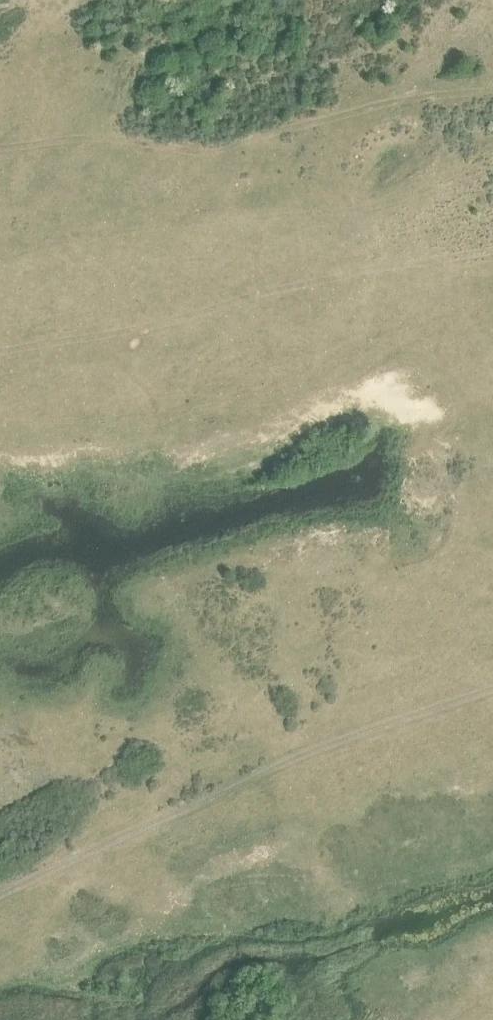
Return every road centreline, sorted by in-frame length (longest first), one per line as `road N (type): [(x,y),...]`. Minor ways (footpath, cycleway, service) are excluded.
road 1 (track): [(0,904),(271,770),(492,693)]

